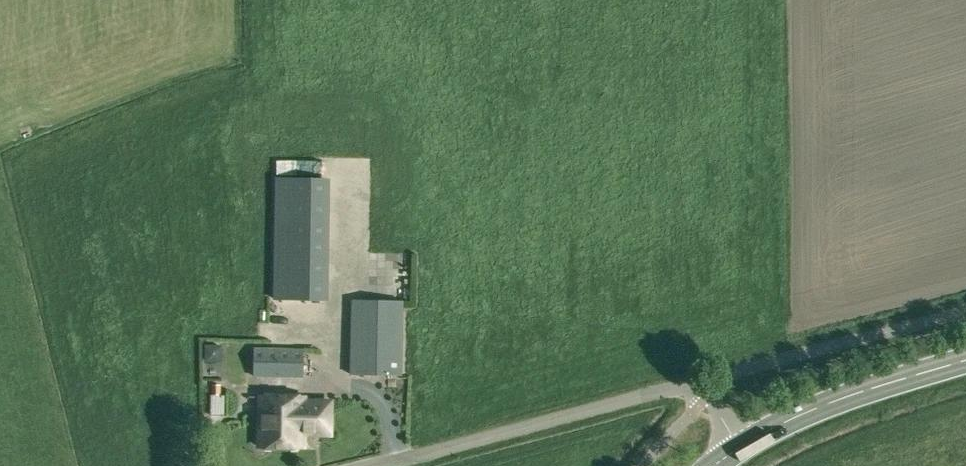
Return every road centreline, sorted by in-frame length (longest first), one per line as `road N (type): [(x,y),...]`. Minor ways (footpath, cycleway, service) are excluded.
road 1 (unclassified): [(363,465),(671,389),(705,398),(737,450)]
road 2 (secondary): [(737,450),(791,418),(965,360)]

